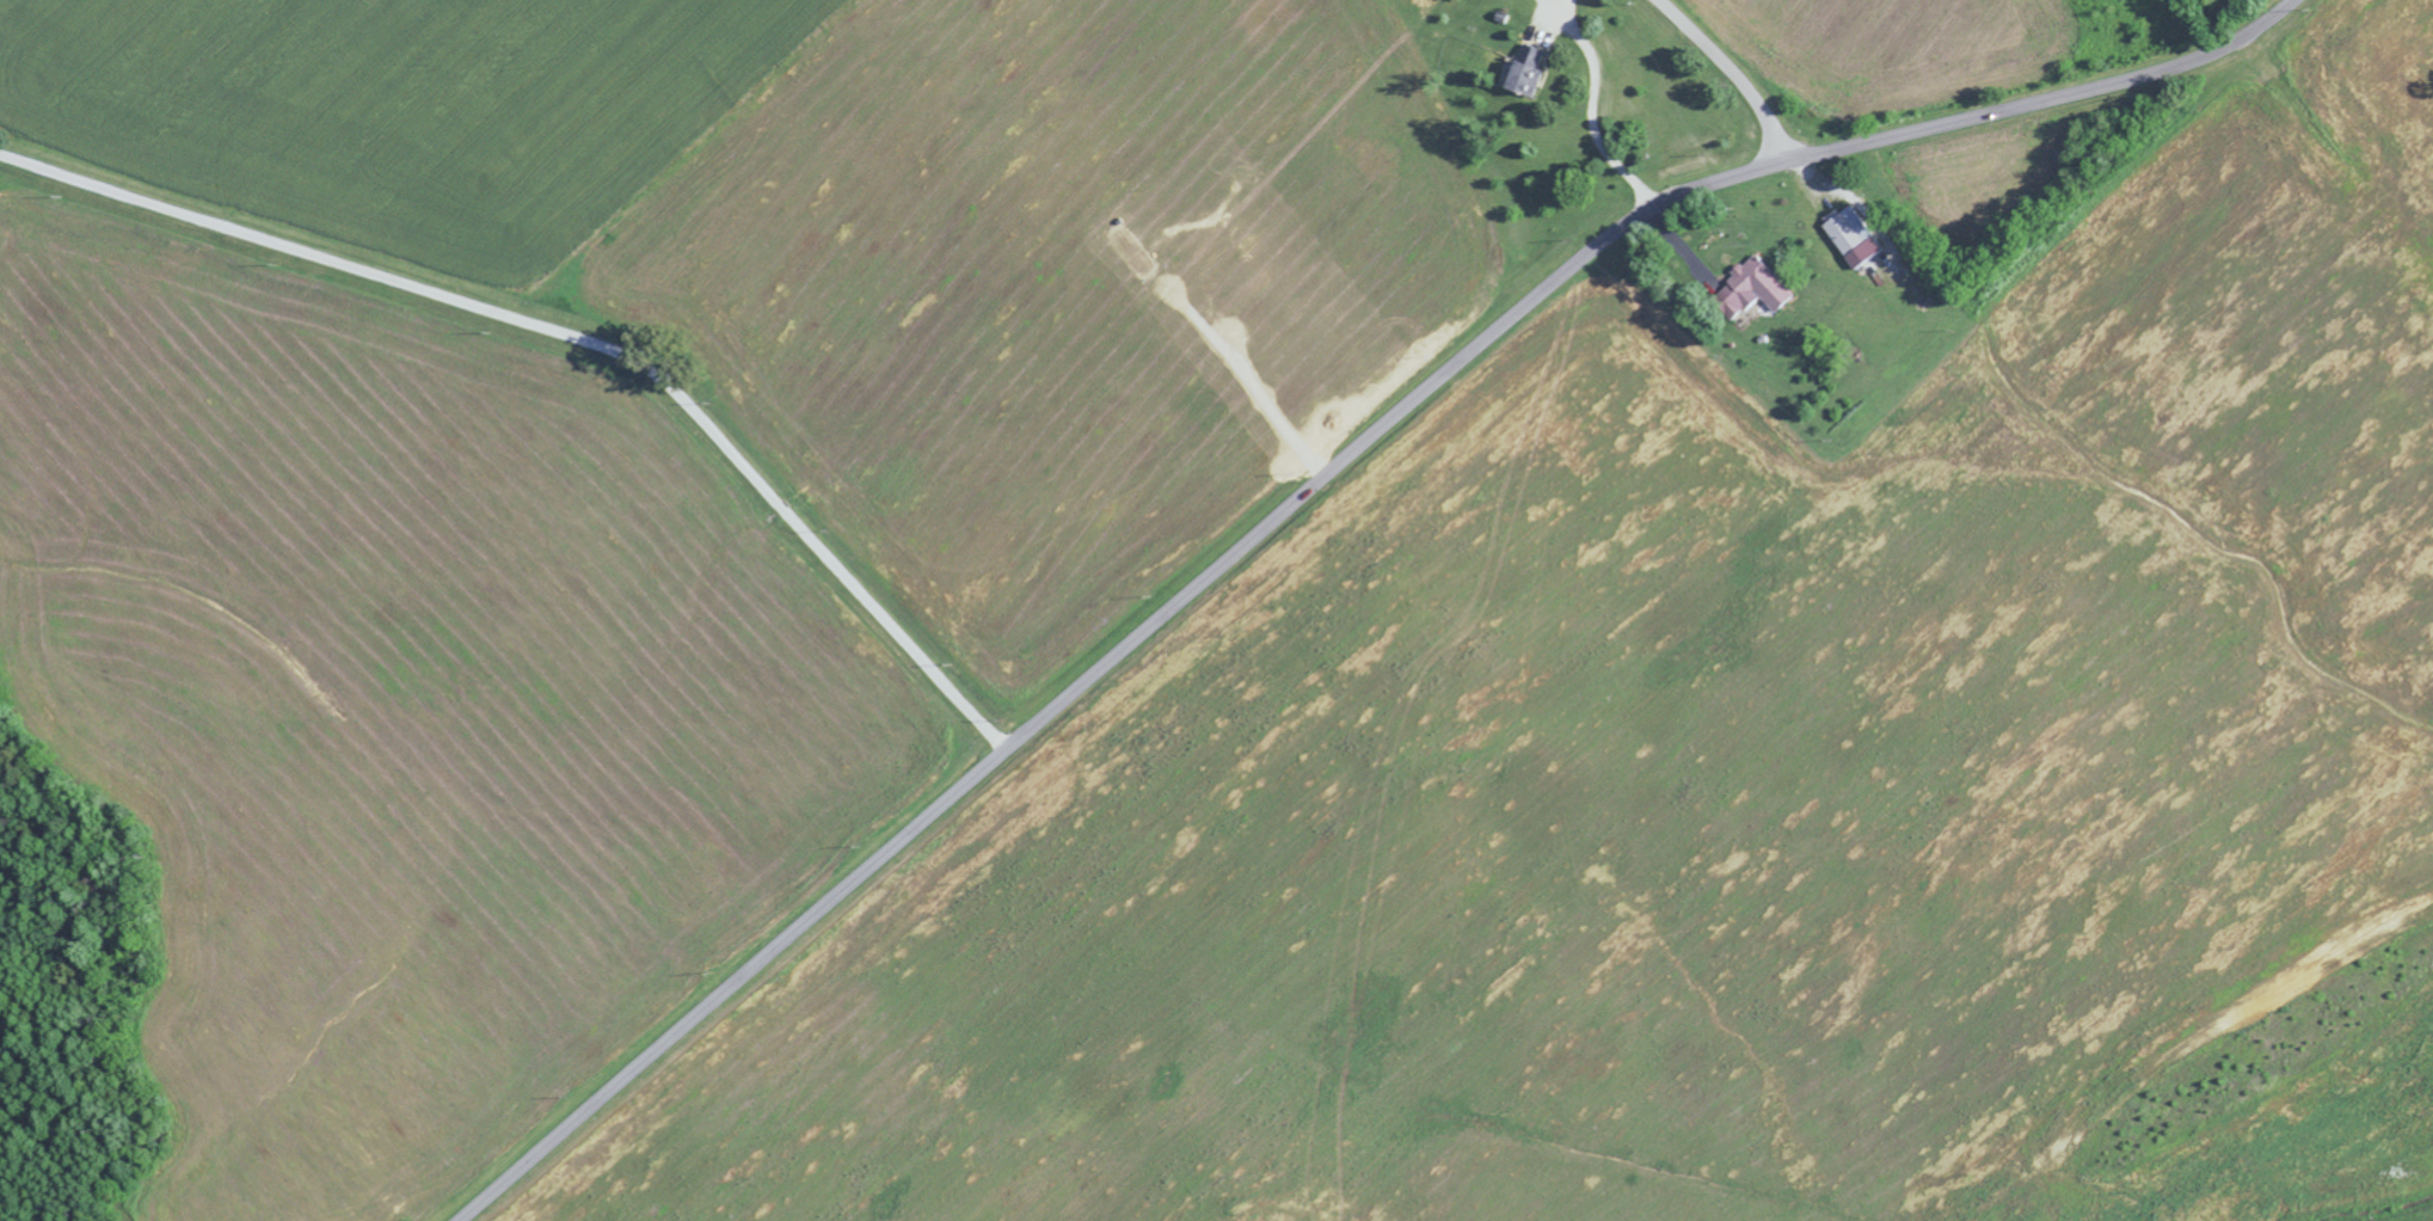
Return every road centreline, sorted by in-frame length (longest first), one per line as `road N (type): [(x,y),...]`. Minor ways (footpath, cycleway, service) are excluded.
road 1 (residential): [(452,1220),(1610,231),(1743,168),(2175,62),(2286,0)]
road 2 (residential): [(1781,159),(1735,79),(1658,0)]

